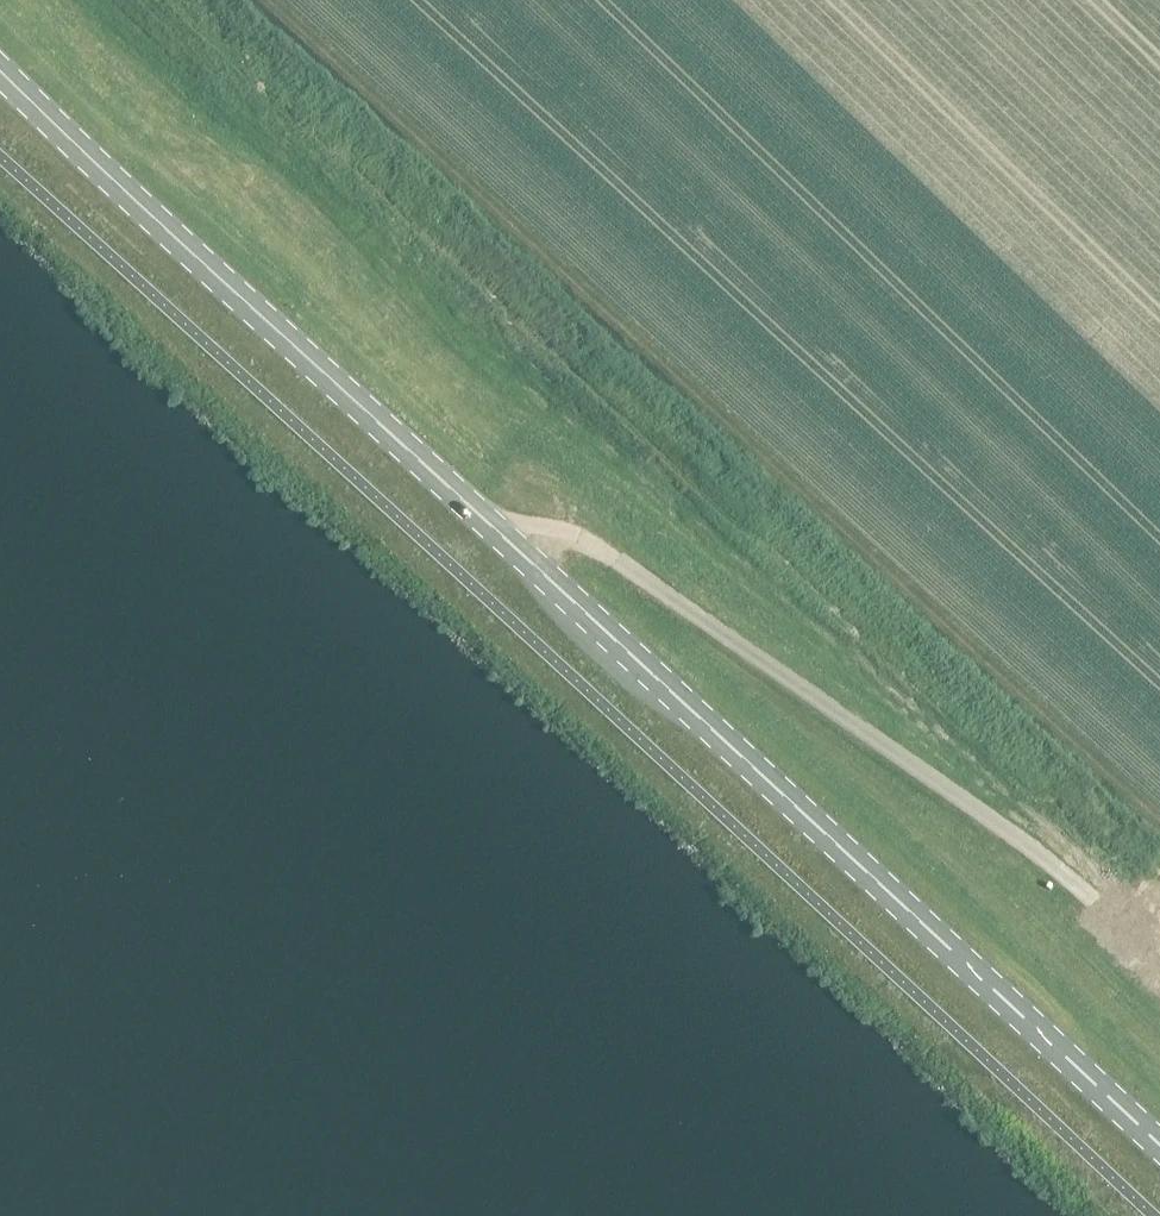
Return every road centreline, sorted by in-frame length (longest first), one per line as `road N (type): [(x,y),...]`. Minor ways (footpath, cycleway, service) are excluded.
road 1 (secondary): [(1159,1143),(479,512),(150,219),(0,71)]

